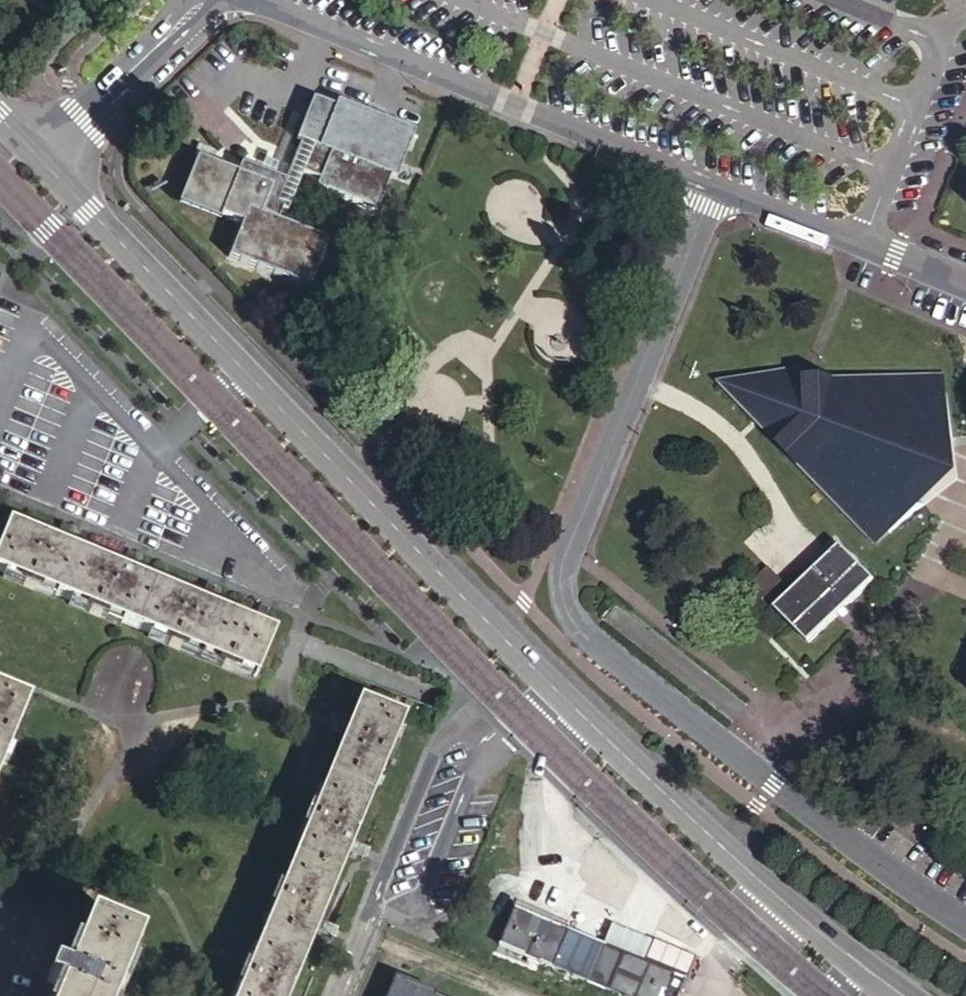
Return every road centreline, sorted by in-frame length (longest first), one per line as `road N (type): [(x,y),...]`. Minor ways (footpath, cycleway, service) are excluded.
road 1 (unclassified): [(965,920),(589,633),(571,607),(571,547),(714,186)]
road 2 (tertiary): [(37,155),(574,706)]
road 3 (residential): [(243,0),(714,186)]
road 4 (tertiary): [(574,706),(709,834),(905,995)]
road 5 (residential): [(714,186),(965,282)]
road 6 (unclassified): [(501,730),(456,728),(441,742),(372,912)]
road 7 (unclassified): [(372,912),(408,908),(424,895),(466,788),(501,730)]
road 8 (residential): [(37,155),(190,14),(217,0)]

